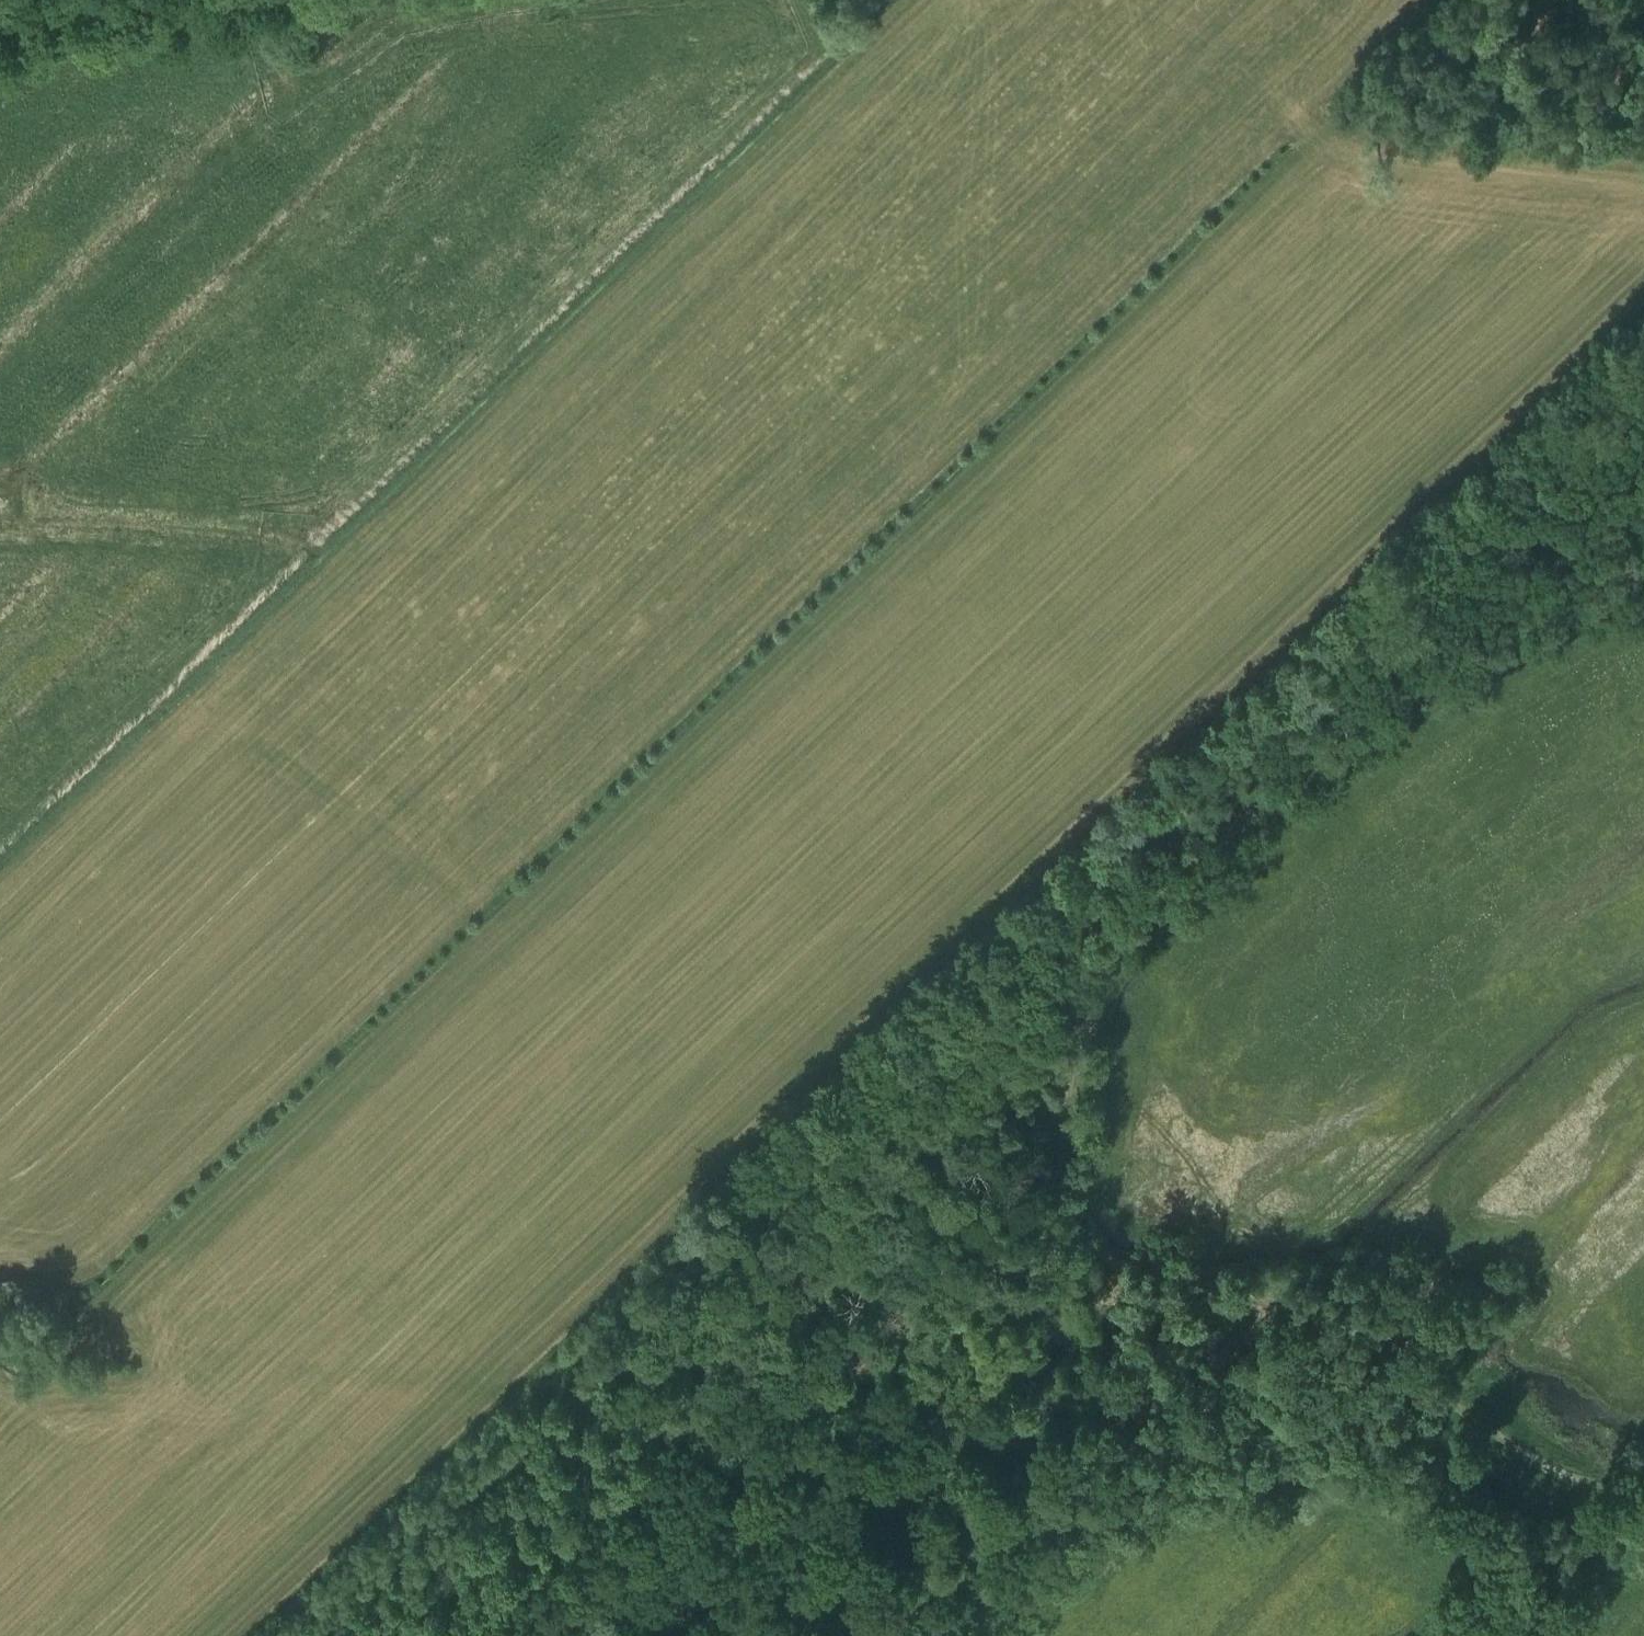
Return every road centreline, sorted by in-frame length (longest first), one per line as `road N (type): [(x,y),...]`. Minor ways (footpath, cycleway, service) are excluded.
road 1 (track): [(1643,1579),(1605,1575),(1577,1558),(1421,1515),(1359,1510),(1305,1488),(1295,1472)]

